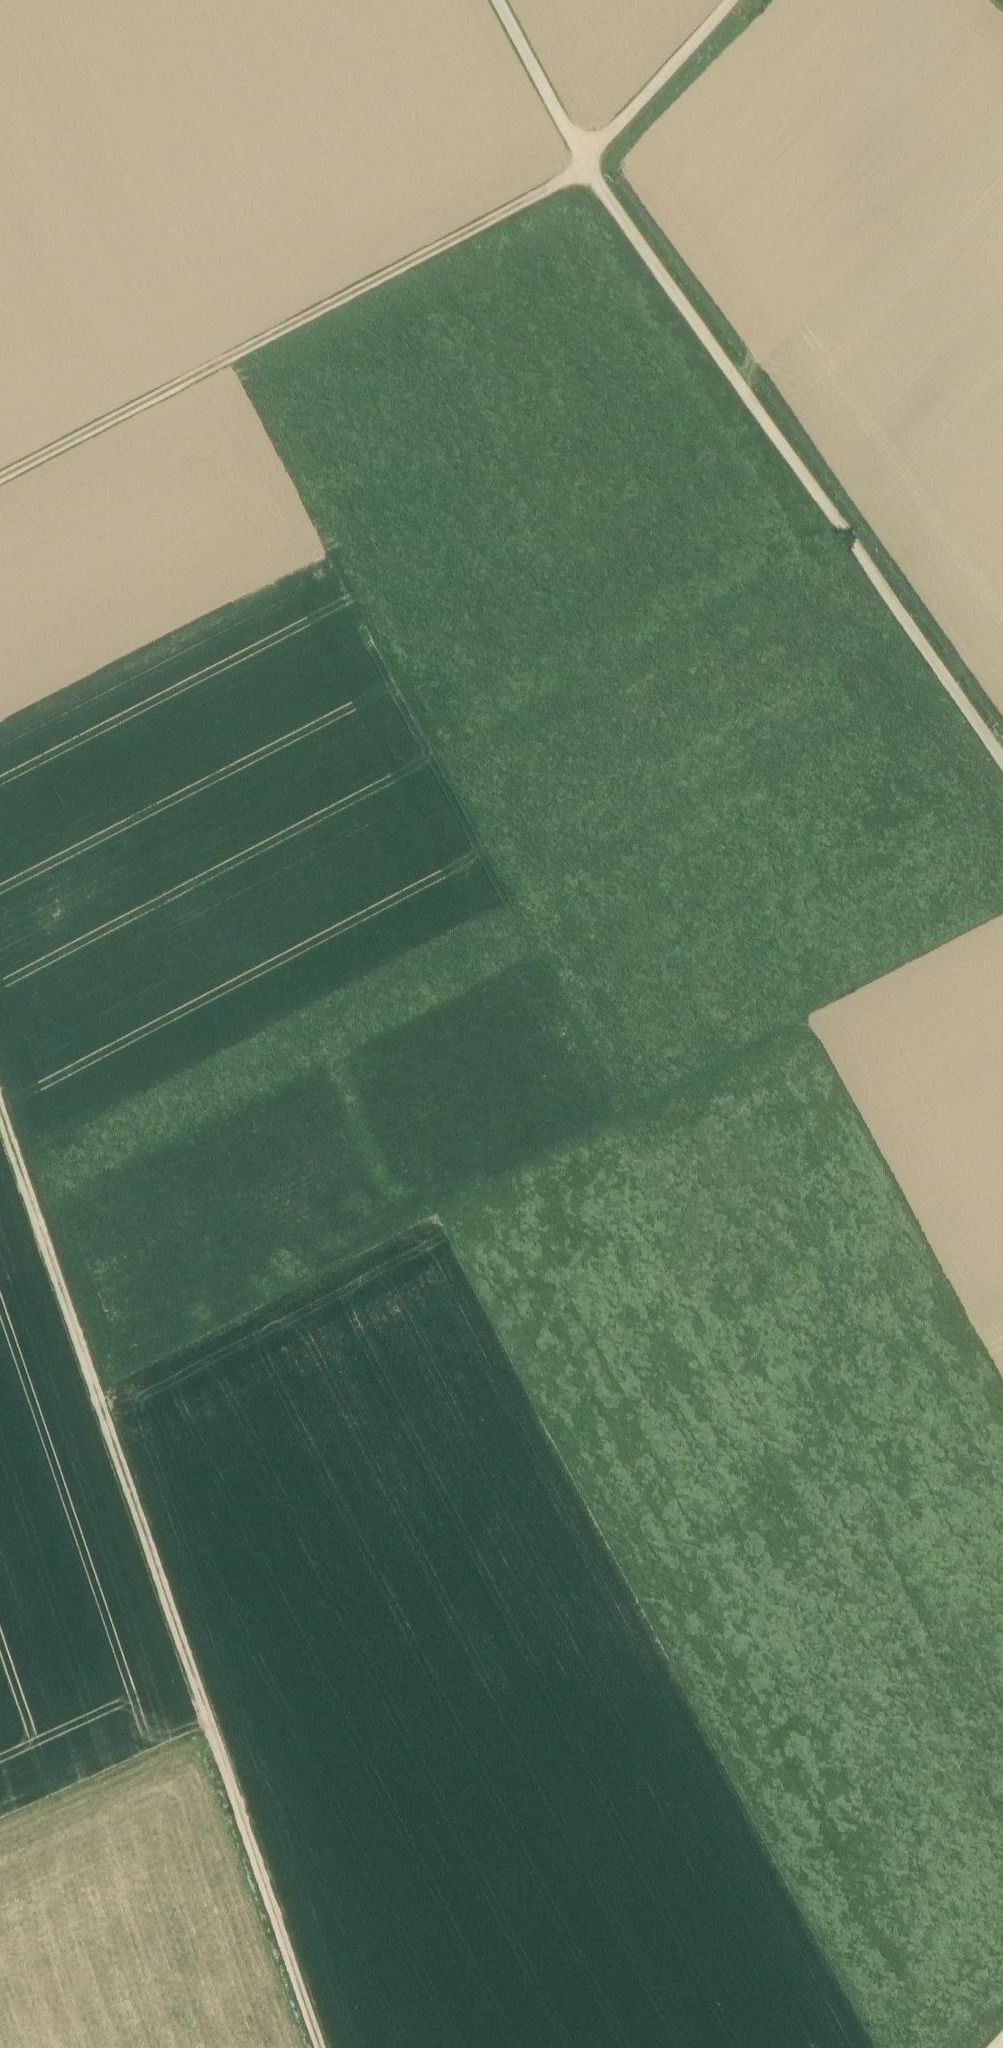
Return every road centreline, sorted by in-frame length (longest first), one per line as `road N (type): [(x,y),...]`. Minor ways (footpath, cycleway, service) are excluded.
road 1 (track): [(0,1082),(325,2047)]
road 2 (track): [(596,181),(1002,771)]
road 3 (track): [(0,510),(596,181)]
road 4 (track): [(596,181),(766,0)]
road 5 (track): [(499,0),(596,181)]

